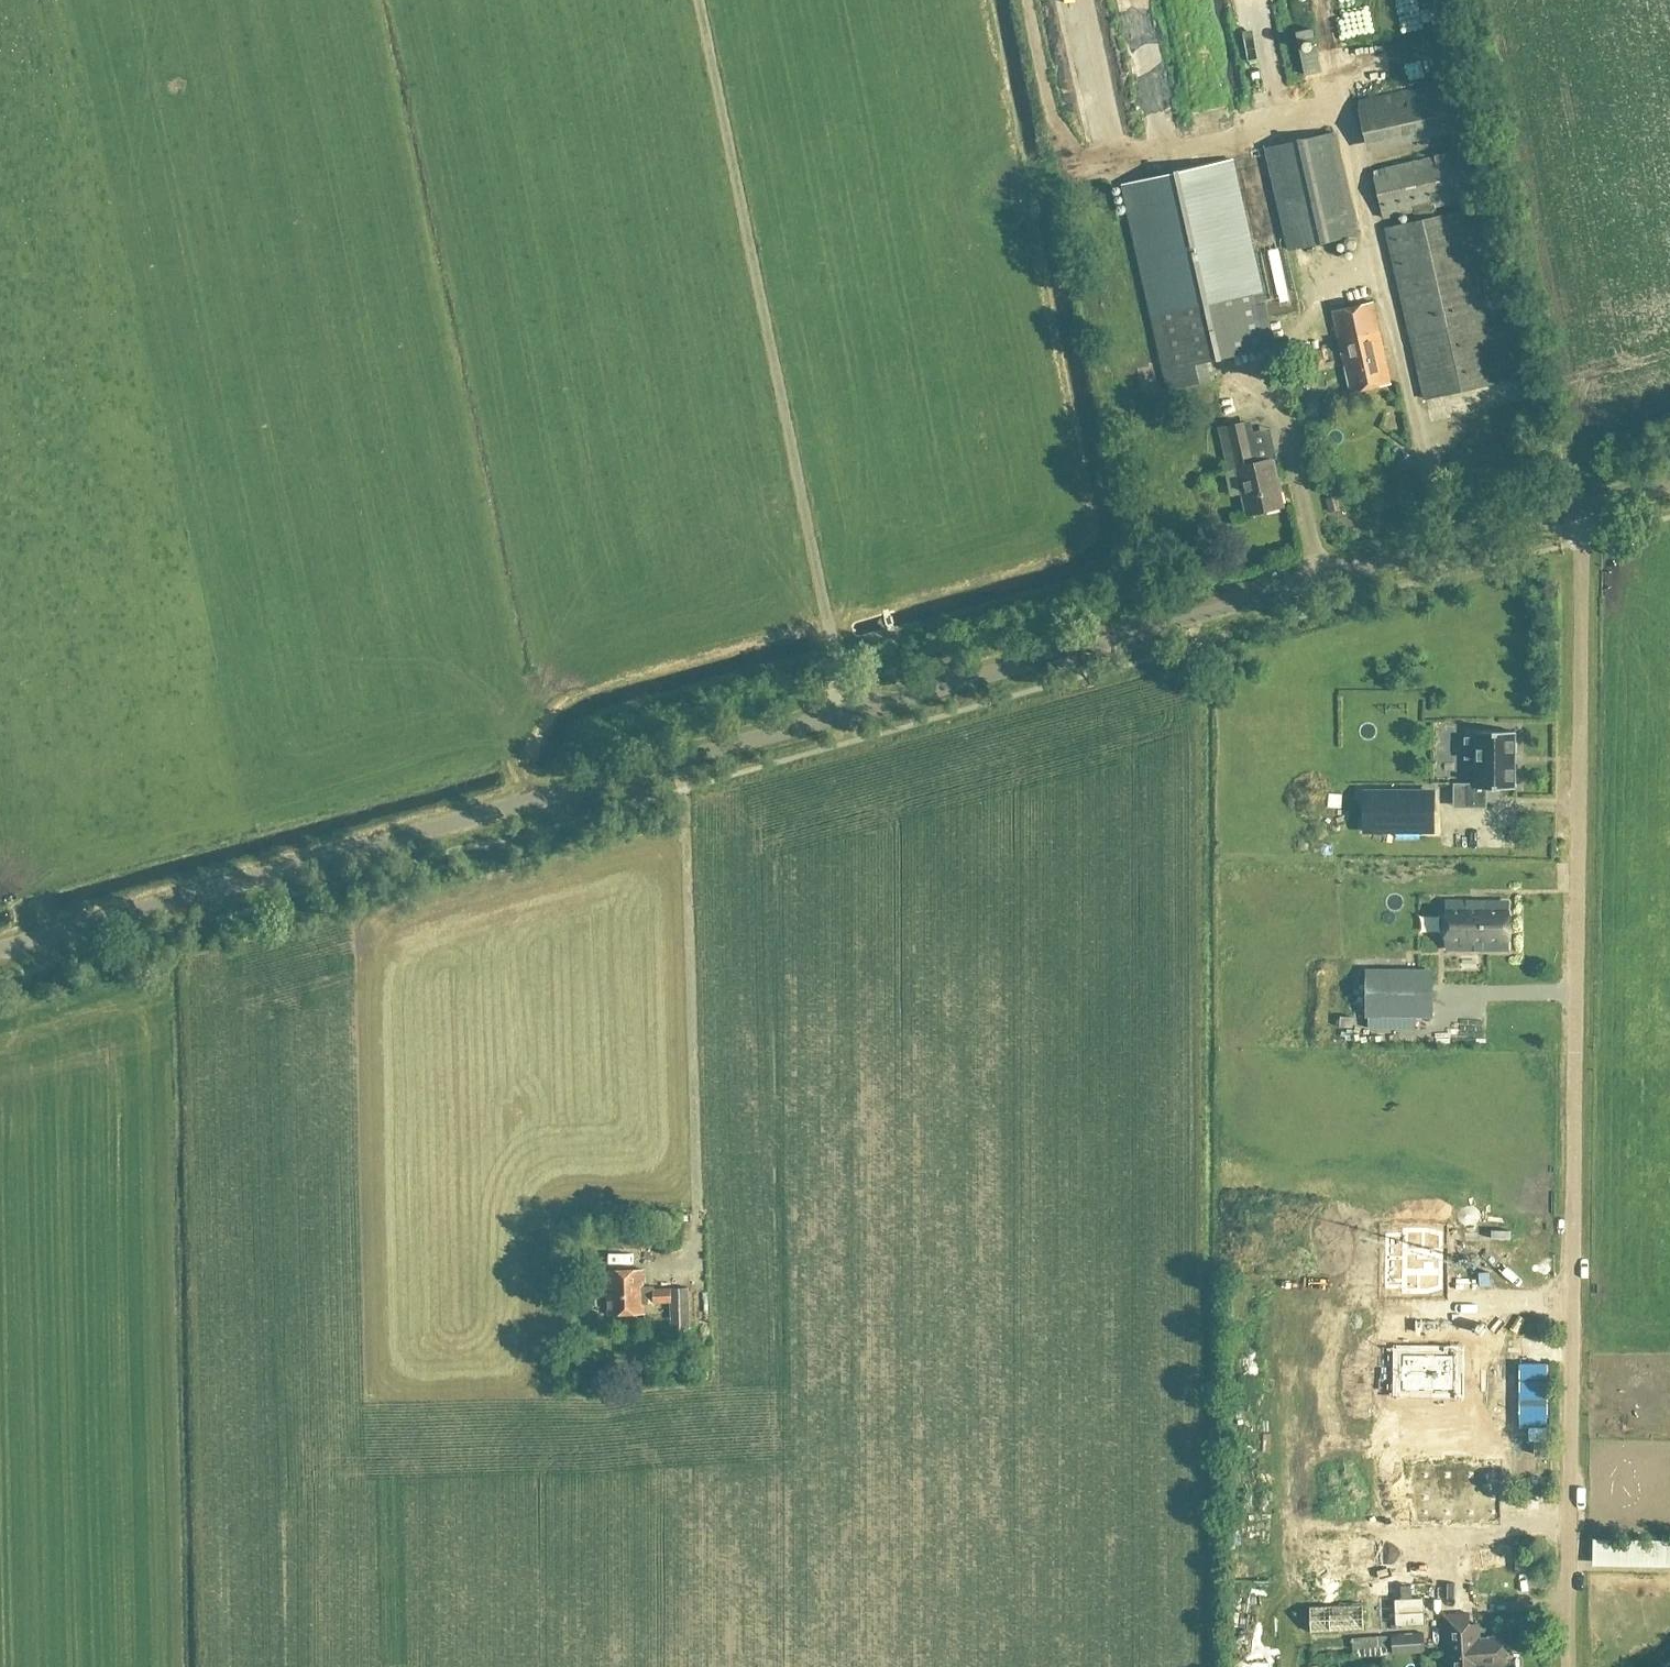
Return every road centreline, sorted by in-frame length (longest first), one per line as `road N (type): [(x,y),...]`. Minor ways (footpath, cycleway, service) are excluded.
road 1 (unclassified): [(0,948),(1579,510)]
road 2 (unclassified): [(1579,510),(1568,1666)]

